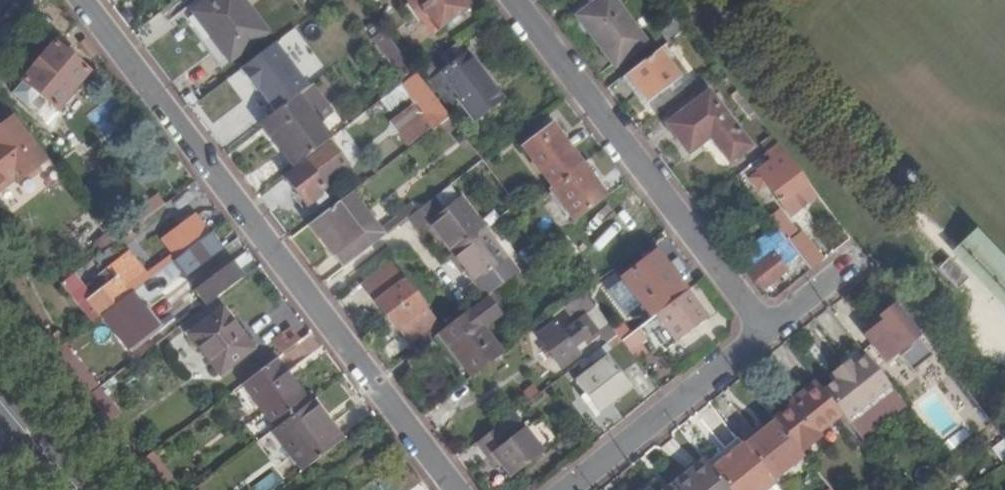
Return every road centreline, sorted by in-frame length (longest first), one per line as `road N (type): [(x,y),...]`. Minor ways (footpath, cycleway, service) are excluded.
road 1 (residential): [(76,0),(456,489)]
road 2 (residential): [(767,329),(515,0)]
road 3 (residential): [(767,329),(569,489)]
road 4 (residential): [(84,489),(0,389)]

